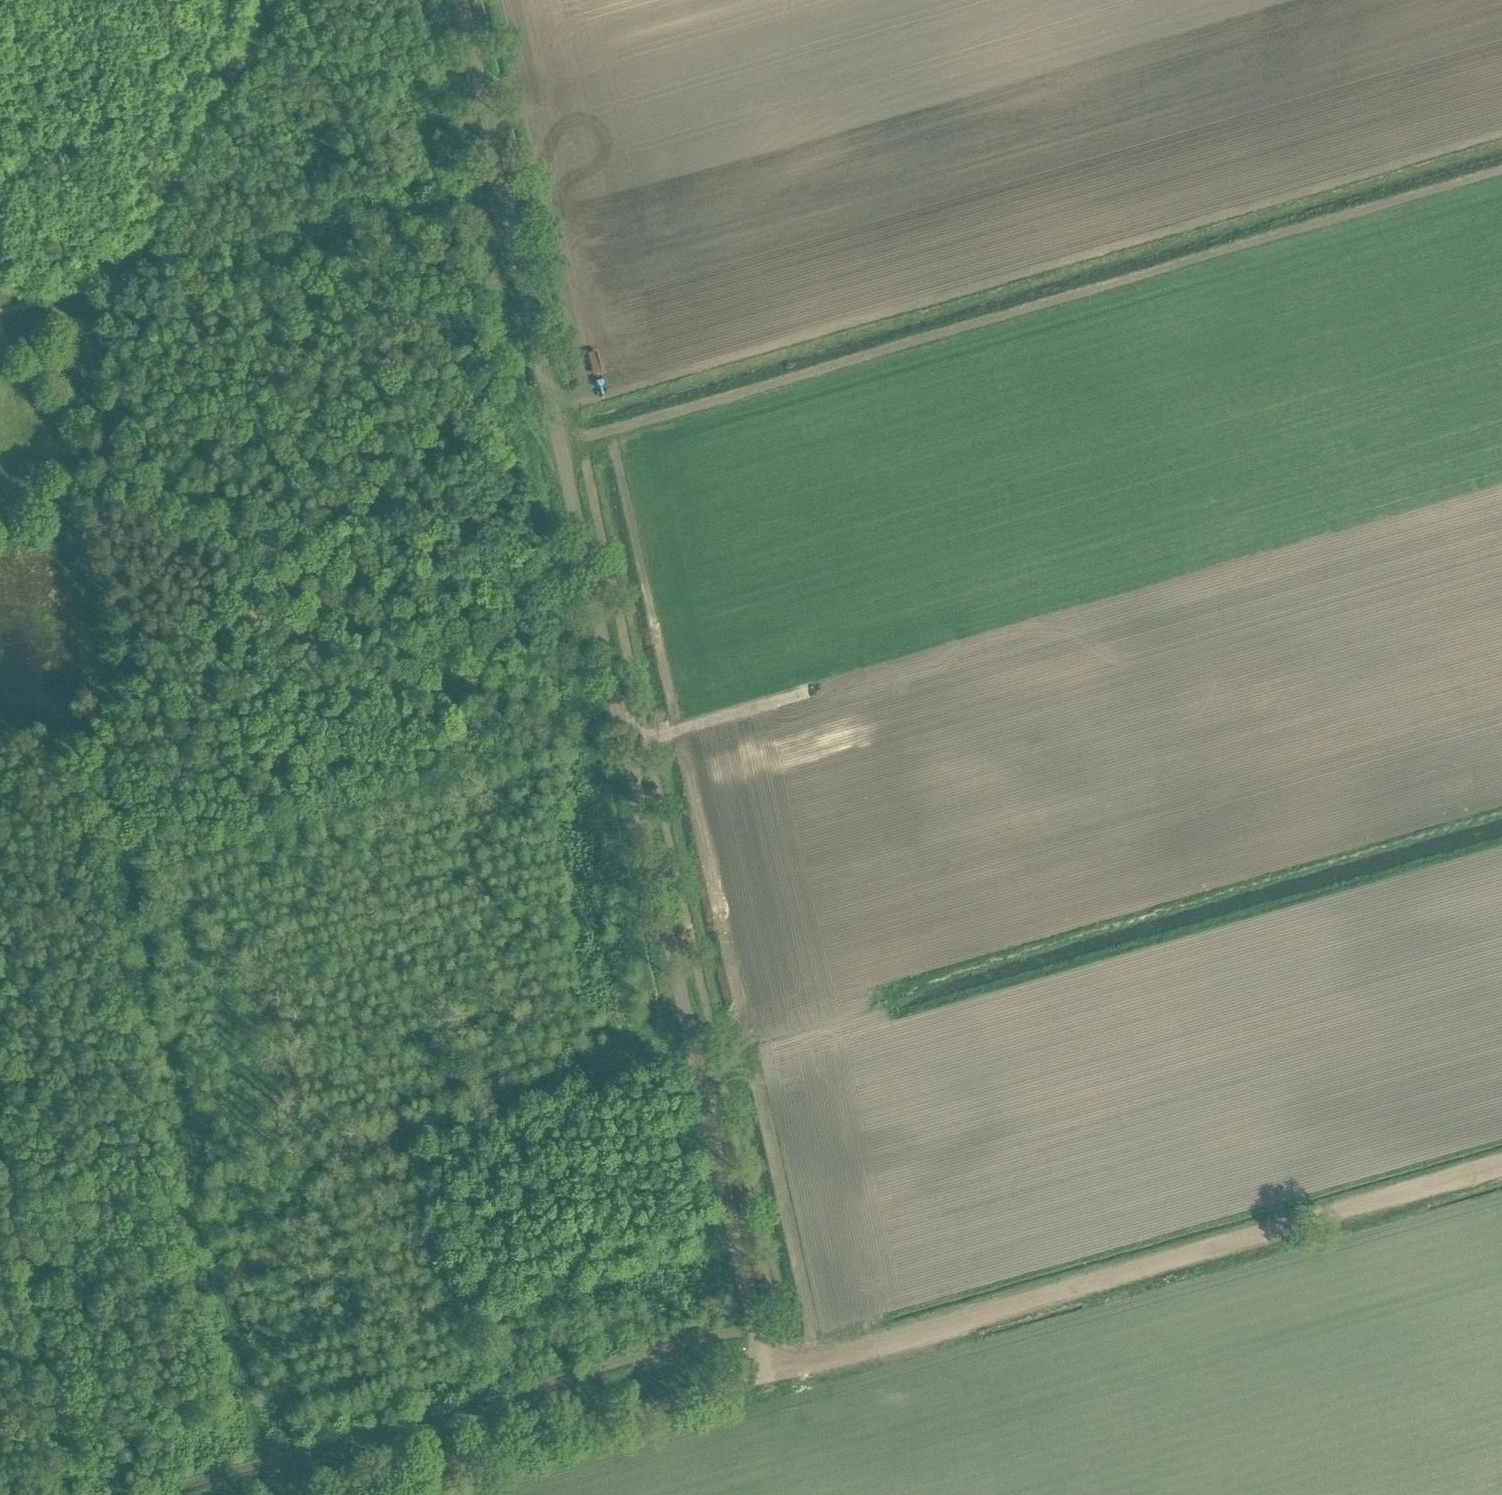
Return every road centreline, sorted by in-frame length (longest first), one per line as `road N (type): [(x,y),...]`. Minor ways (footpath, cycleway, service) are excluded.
road 1 (unclassified): [(344,1494),(747,1382),(761,1354),(461,0)]
road 2 (track): [(759,1370),(1501,1167)]
road 3 (track): [(621,728),(584,733),(554,721),(156,509),(98,499)]
road 4 (track): [(81,294),(106,447),(98,499)]

